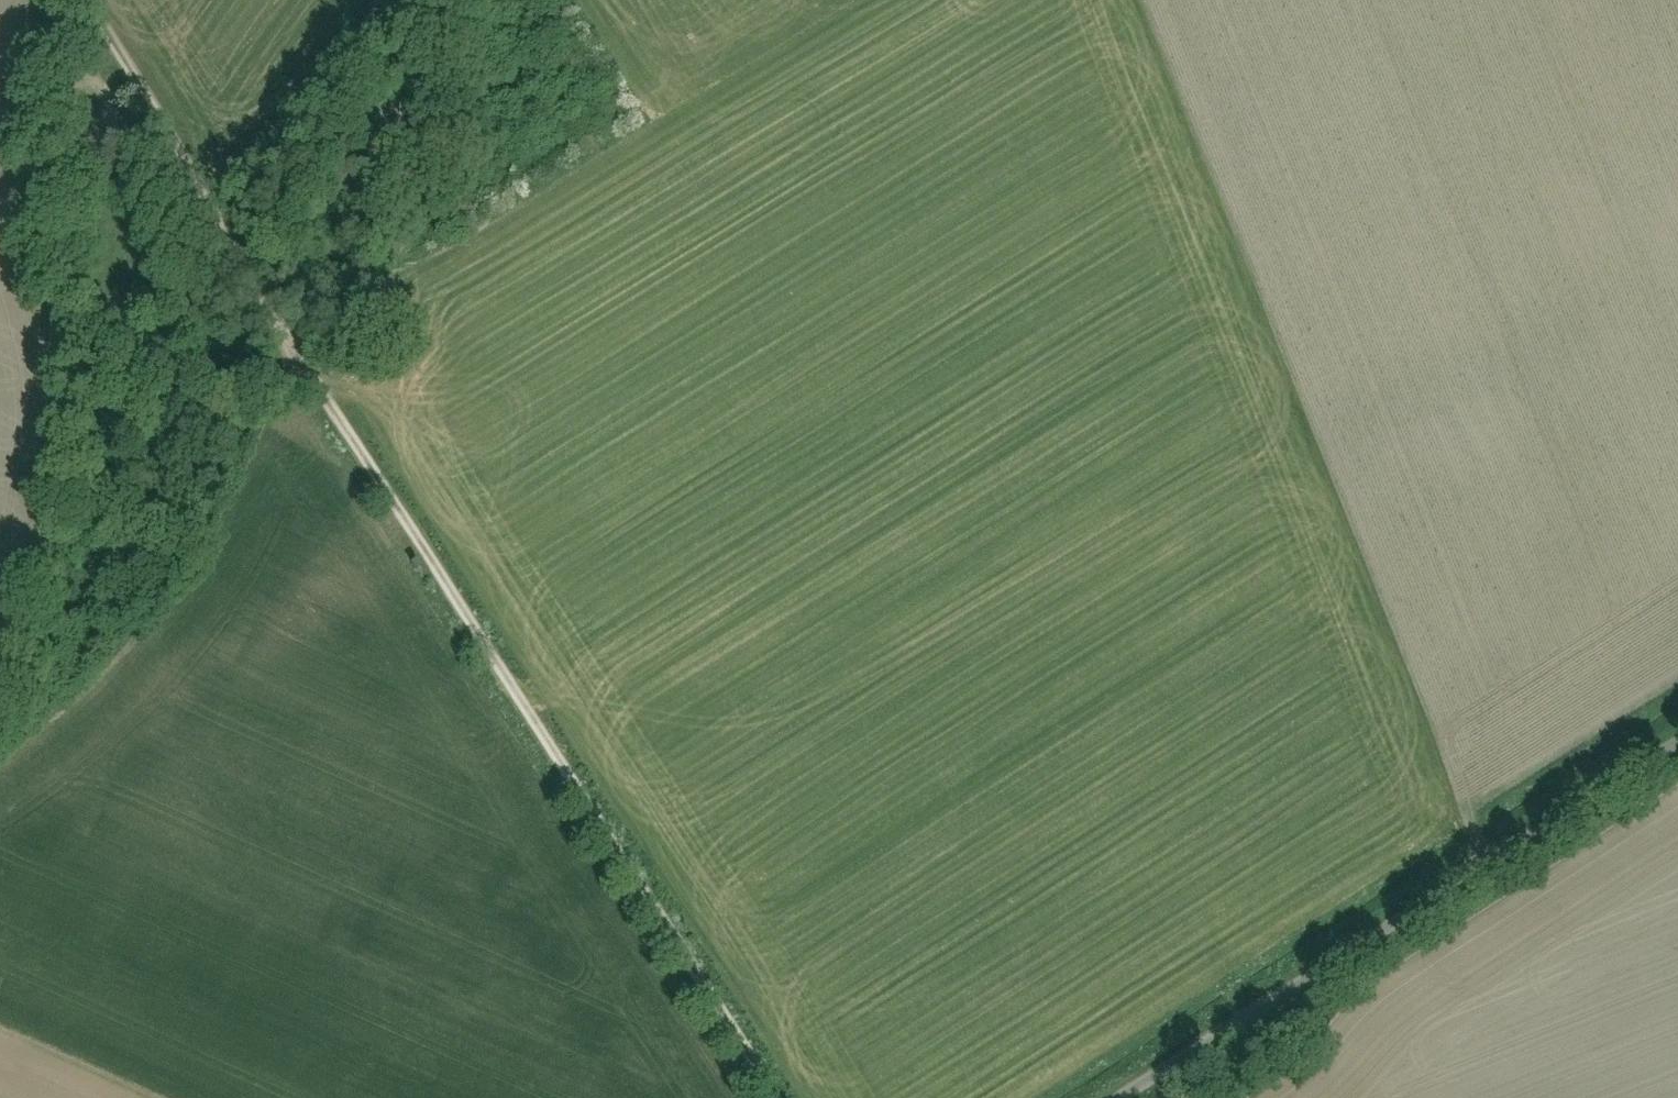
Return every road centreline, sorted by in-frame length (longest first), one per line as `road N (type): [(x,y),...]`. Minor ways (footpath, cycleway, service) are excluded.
road 1 (track): [(768,1097),(76,0)]
road 2 (residential): [(1119,1097),(1677,733)]

